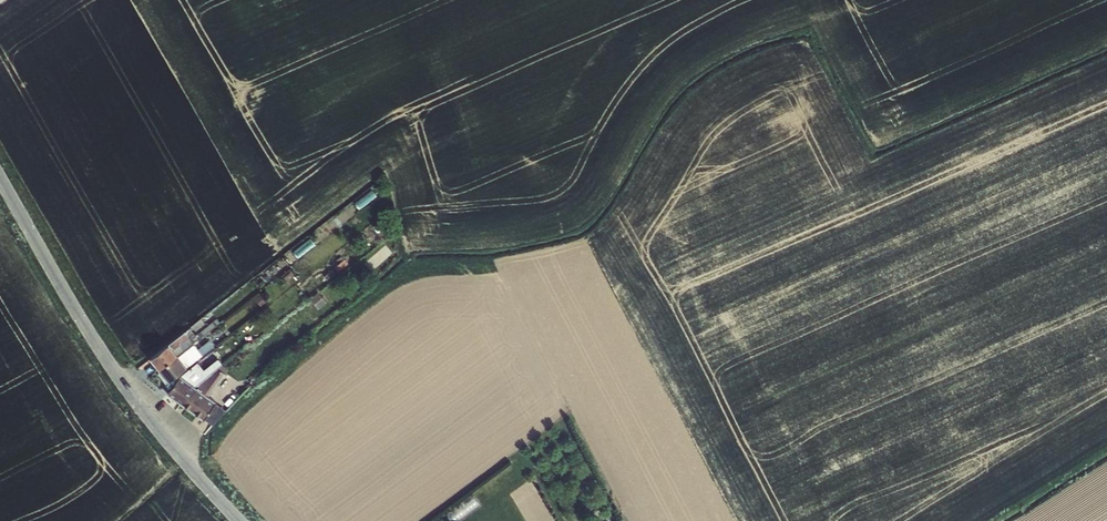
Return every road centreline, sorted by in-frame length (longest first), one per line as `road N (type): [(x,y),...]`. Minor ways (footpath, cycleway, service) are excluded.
road 1 (tertiary): [(241,520),(117,379),(0,181)]

